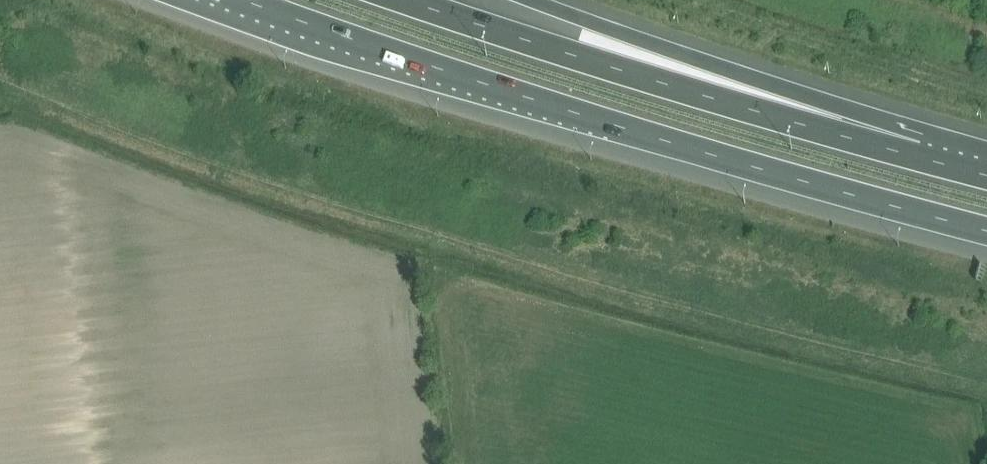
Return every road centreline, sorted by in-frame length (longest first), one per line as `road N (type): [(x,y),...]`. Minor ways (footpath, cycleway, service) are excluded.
road 1 (motorway): [(241,0),(576,113),(986,230)]
road 2 (motorway): [(924,160),(404,0)]
road 3 (motorway): [(924,160),(687,55),(537,0)]

